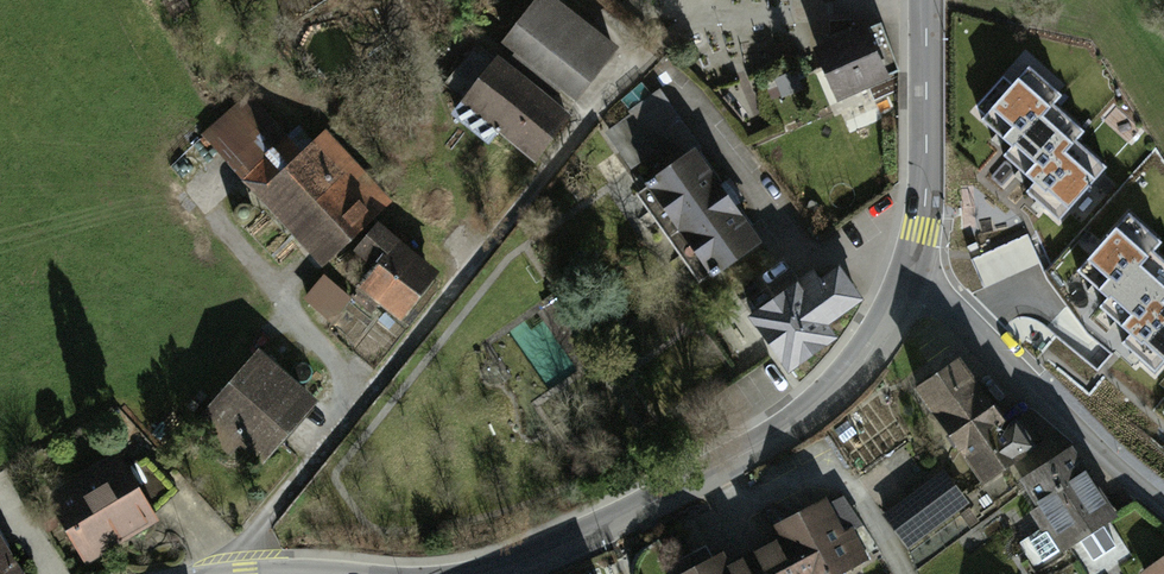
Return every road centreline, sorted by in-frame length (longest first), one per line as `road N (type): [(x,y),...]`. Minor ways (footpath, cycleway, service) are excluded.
road 1 (unclassified): [(246,573),(252,537),(644,61)]
road 2 (unclassified): [(1163,512),(910,272)]
road 3 (tertiary): [(700,478),(811,414),(852,376),(910,272)]
road 4 (tertiary): [(910,272),(926,187),(926,0)]
road 5 (unclassified): [(700,478),(713,498),(740,497),(795,470),(831,477),(889,573)]
road 6 (tertiary): [(491,573),(700,478)]

